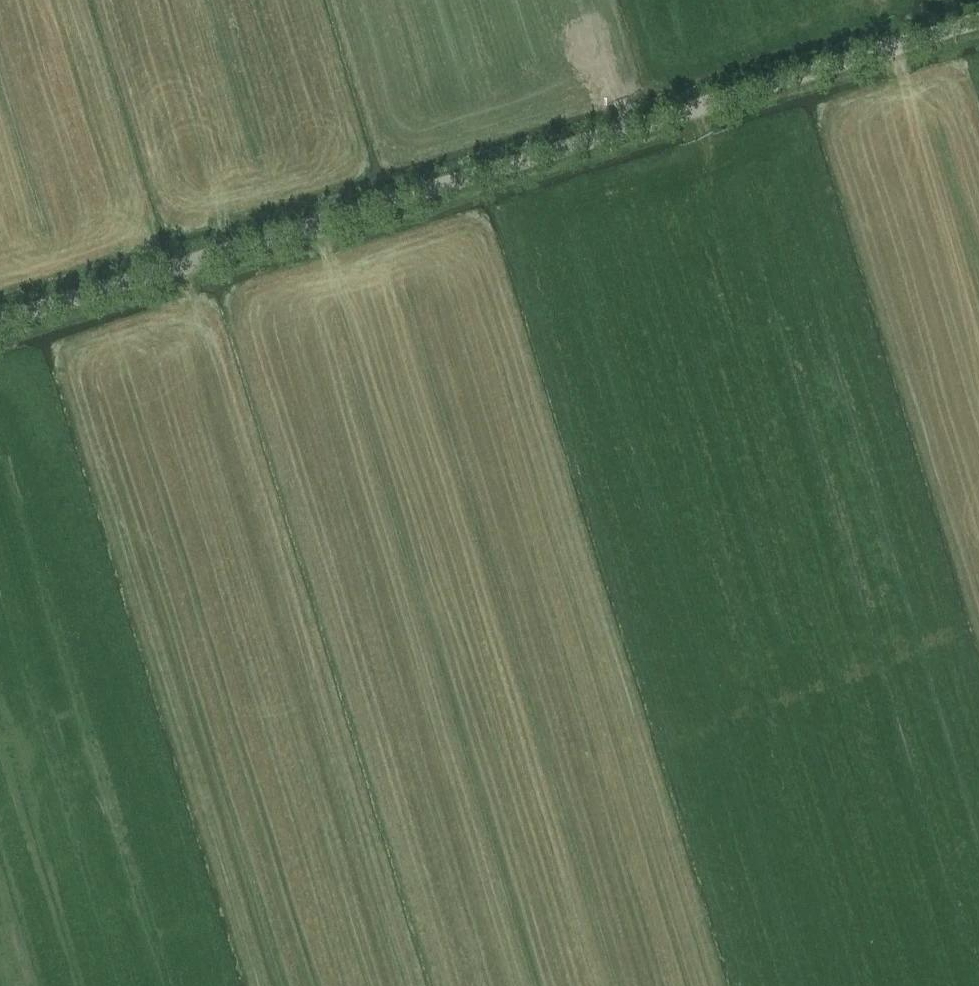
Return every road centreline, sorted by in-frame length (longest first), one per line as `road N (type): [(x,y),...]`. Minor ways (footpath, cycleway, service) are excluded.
road 1 (unclassified): [(0,339),(978,23)]

